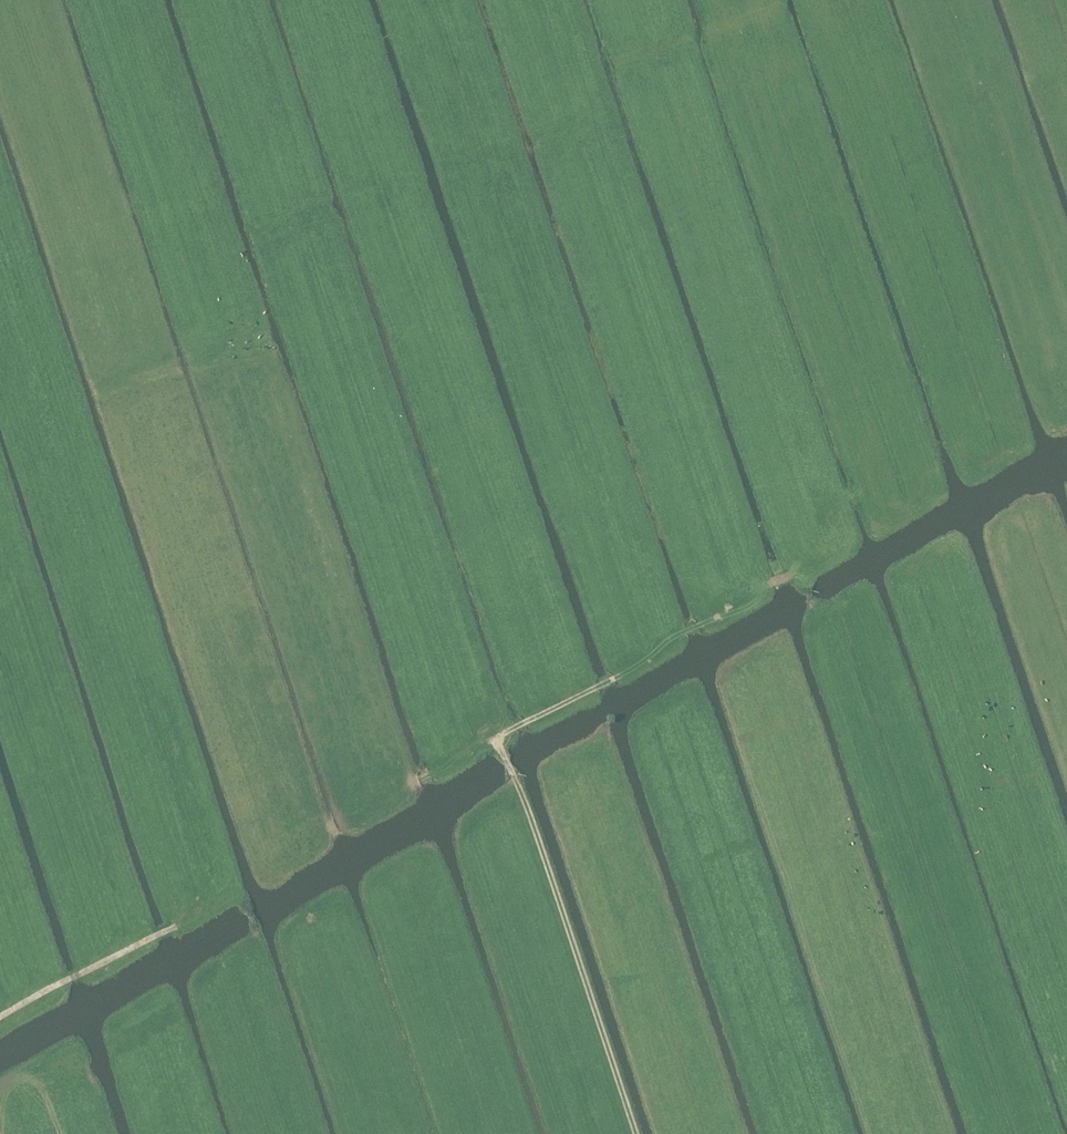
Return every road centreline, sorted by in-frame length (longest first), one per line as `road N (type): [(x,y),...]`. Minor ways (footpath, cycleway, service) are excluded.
road 1 (track): [(639,1133),(502,754)]
road 2 (track): [(0,1018),(174,927)]
road 3 (track): [(615,679),(495,740),(502,754)]

